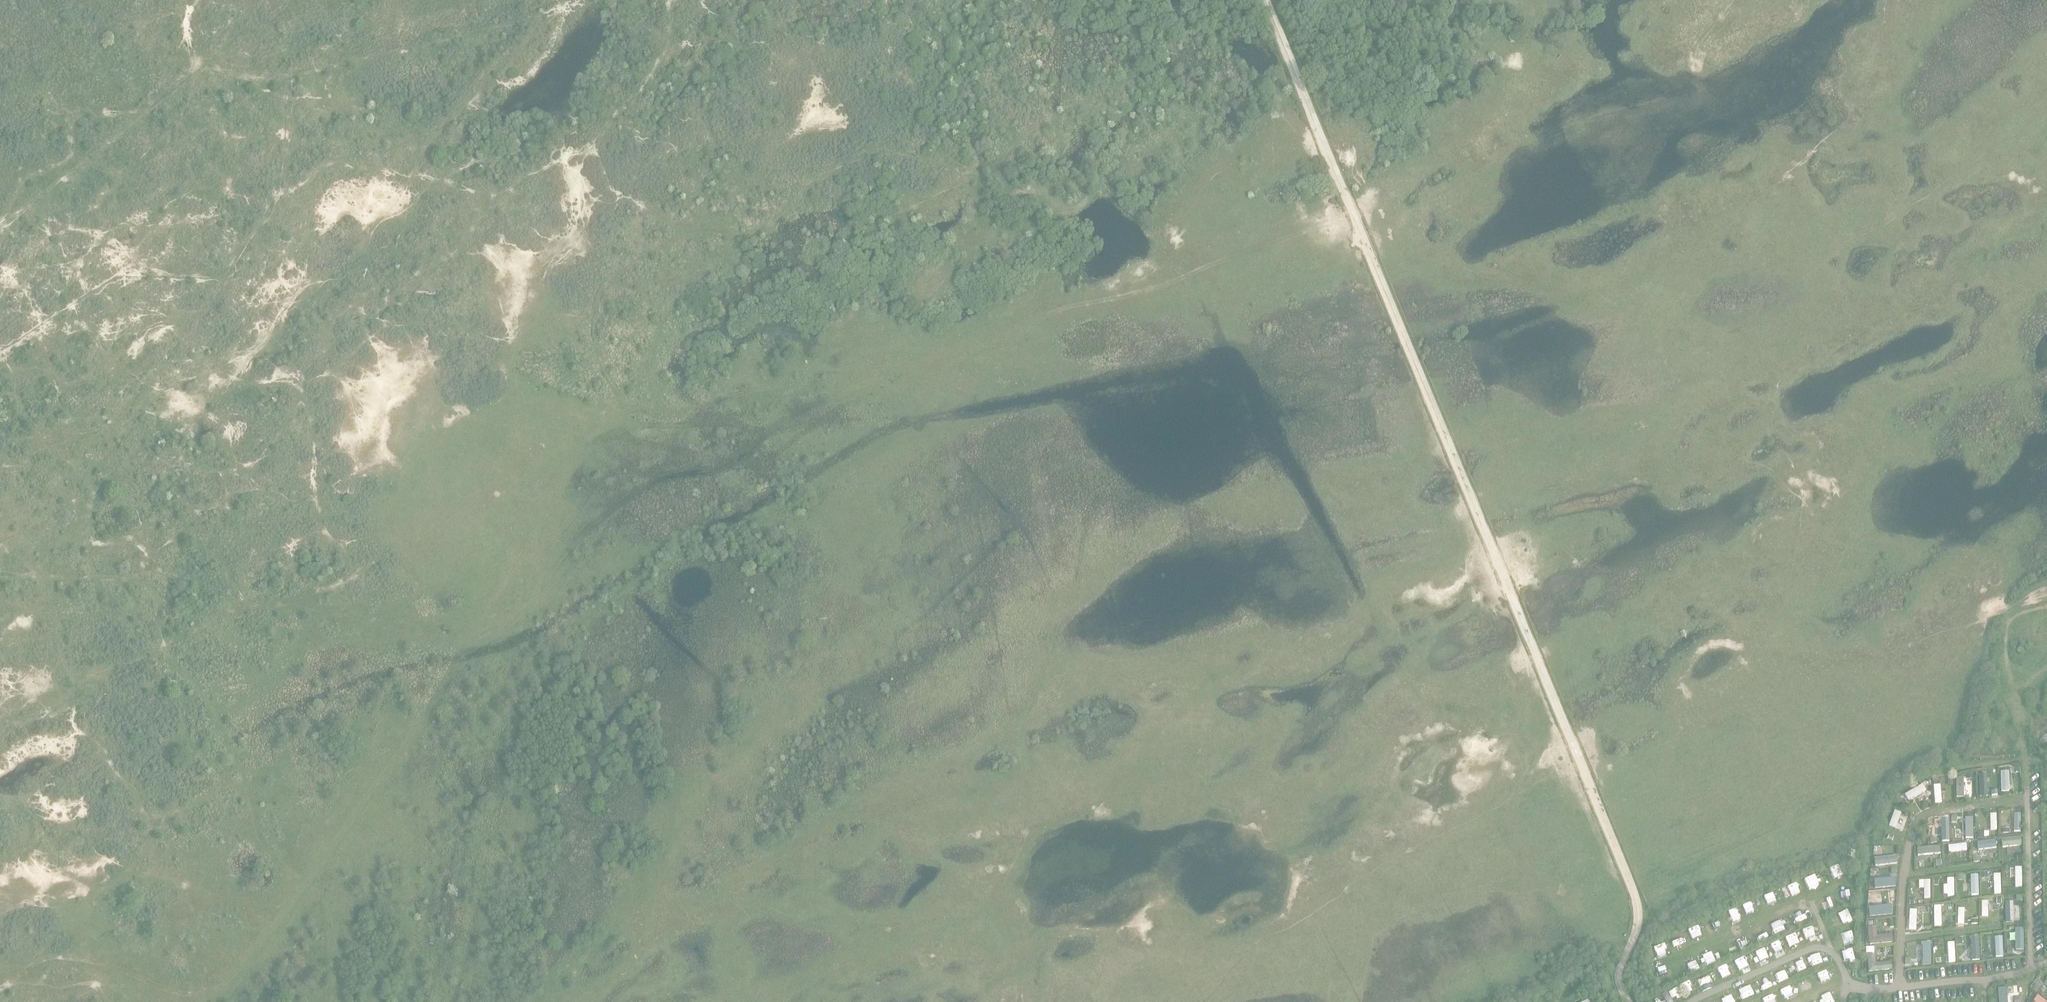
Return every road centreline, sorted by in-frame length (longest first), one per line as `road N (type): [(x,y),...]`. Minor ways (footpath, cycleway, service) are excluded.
road 1 (track): [(1910,841),(1928,812),(2026,799)]

